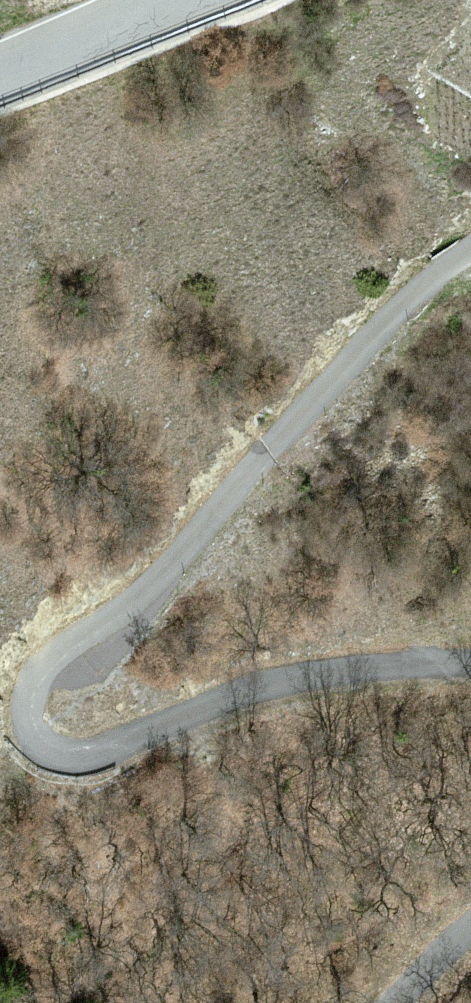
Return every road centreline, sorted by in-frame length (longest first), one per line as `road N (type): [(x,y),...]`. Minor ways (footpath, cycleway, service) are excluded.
road 1 (unclassified): [(470,246),(387,316),(129,605),(51,657),(28,705),(45,744),(78,757),(255,690),(337,673),(470,661)]
road 2 (unclassified): [(169,0),(0,69)]

